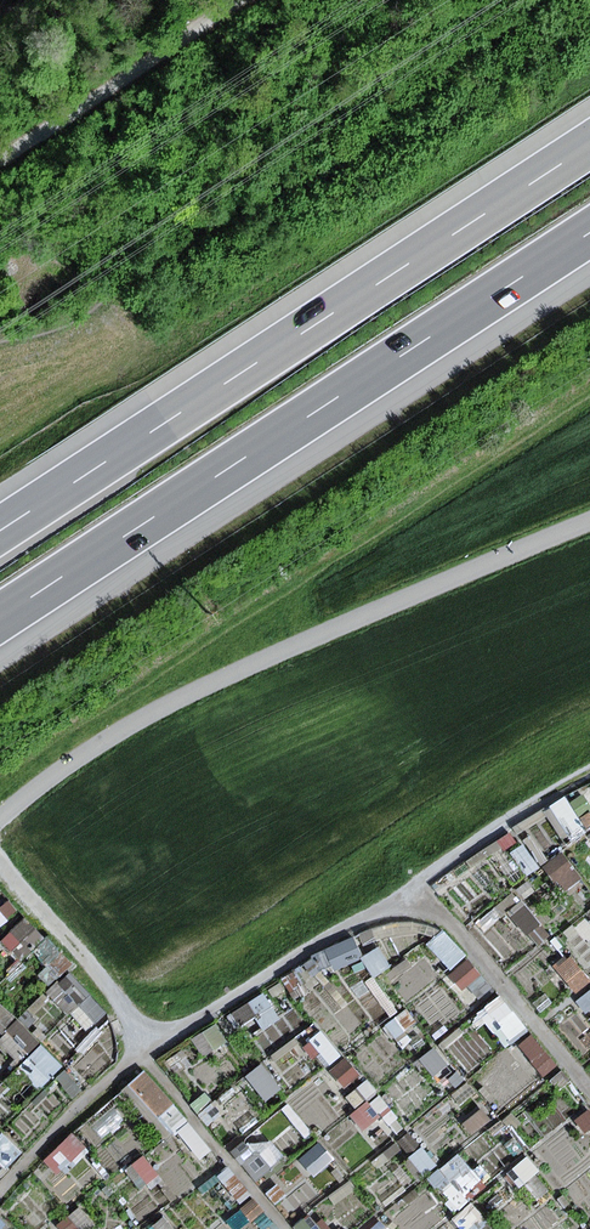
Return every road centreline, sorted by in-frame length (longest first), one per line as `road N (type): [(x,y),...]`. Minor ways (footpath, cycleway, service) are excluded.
road 1 (track): [(589,773),(526,806),(421,885),(142,1049),(0,1193)]
road 2 (motorway): [(0,620),(589,236)]
road 3 (motorway): [(589,147),(0,530)]
road 4 (track): [(589,526),(200,689),(72,762),(0,819)]
road 5 (track): [(0,823),(67,902),(142,1049),(291,1228)]
road 6 (track): [(0,151),(235,0)]
road 7 (track): [(421,885),(589,1090)]

